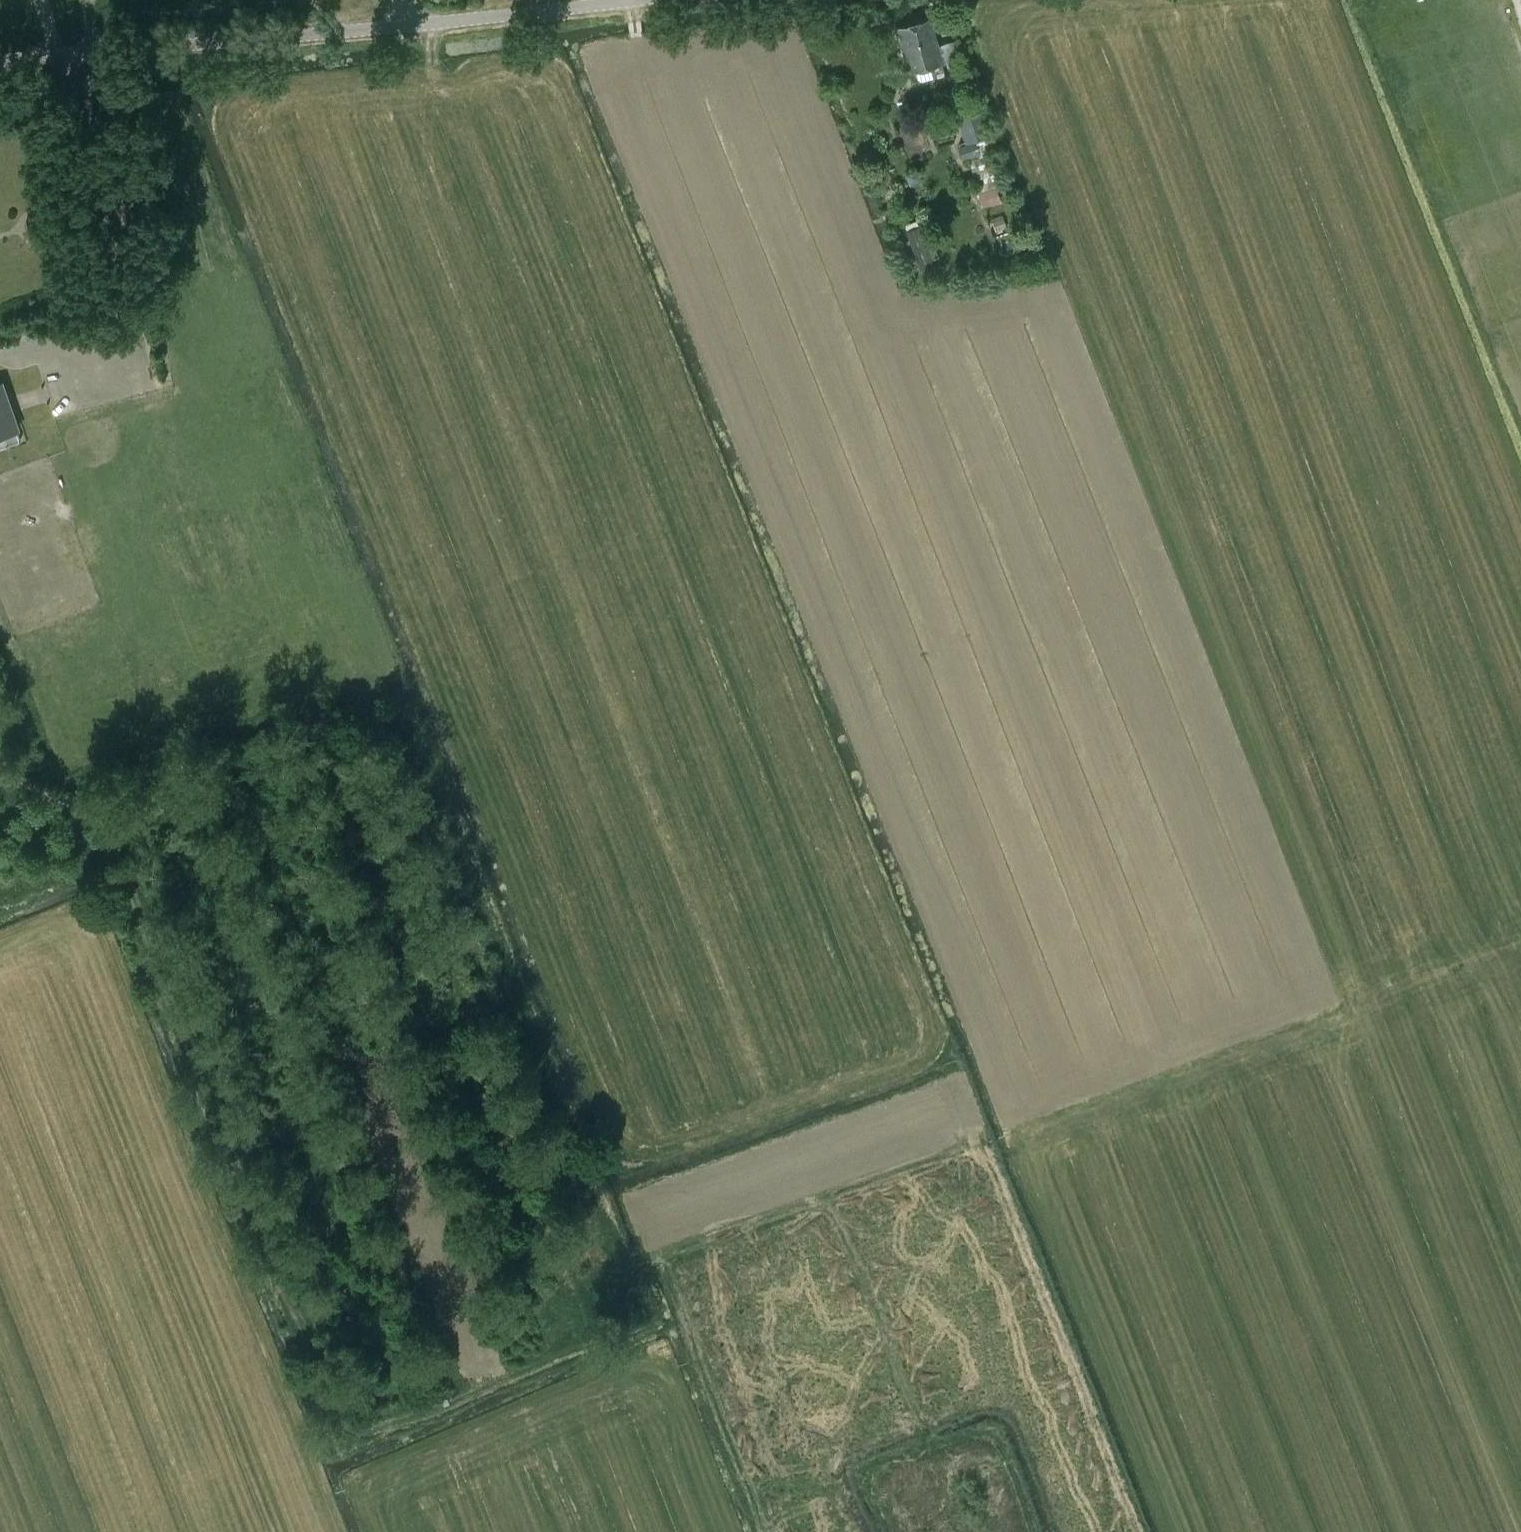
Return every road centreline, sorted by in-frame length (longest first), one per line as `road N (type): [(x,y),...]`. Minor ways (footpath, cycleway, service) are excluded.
road 1 (unclassified): [(0,69),(709,0)]

